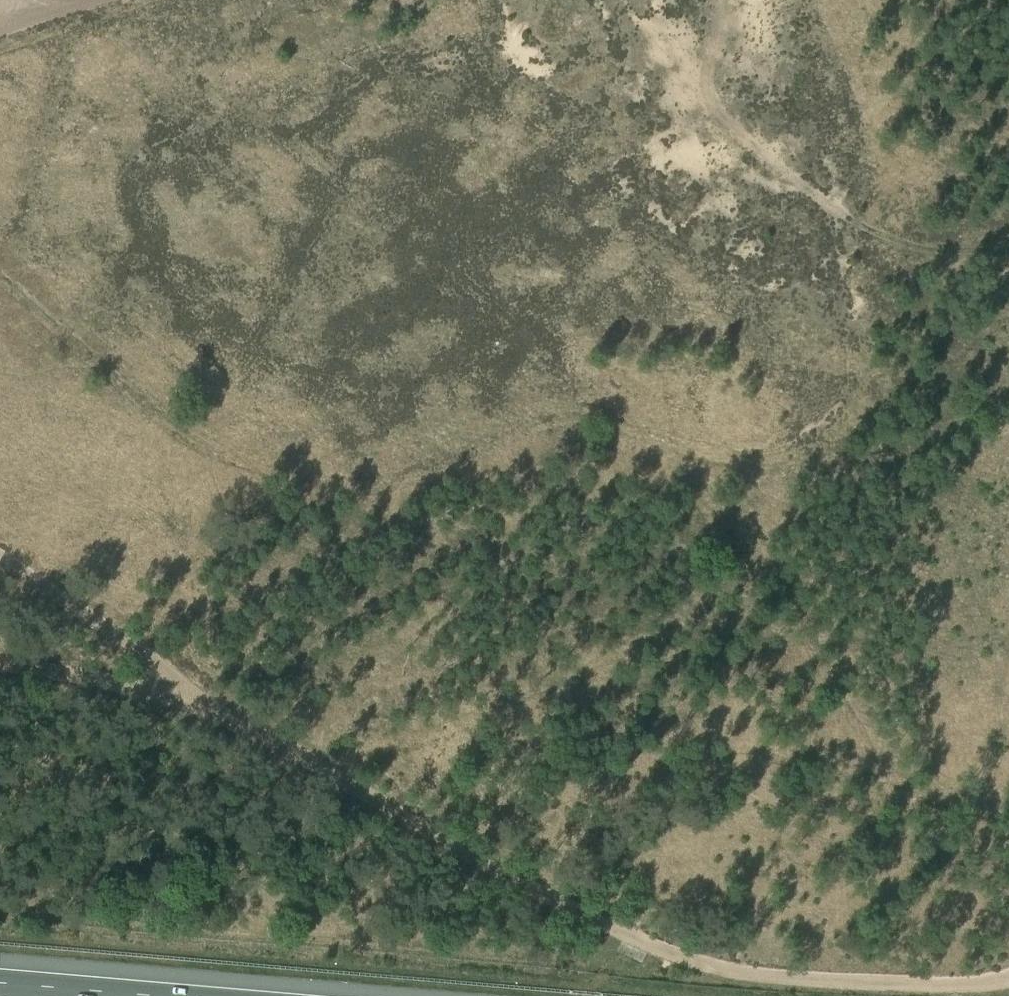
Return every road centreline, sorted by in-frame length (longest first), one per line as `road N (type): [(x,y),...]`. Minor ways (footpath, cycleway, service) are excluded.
road 1 (track): [(0,664),(144,692),(273,738),(544,898),(701,963),(869,986),(1008,980)]
road 2 (track): [(0,556),(129,644),(214,715)]

